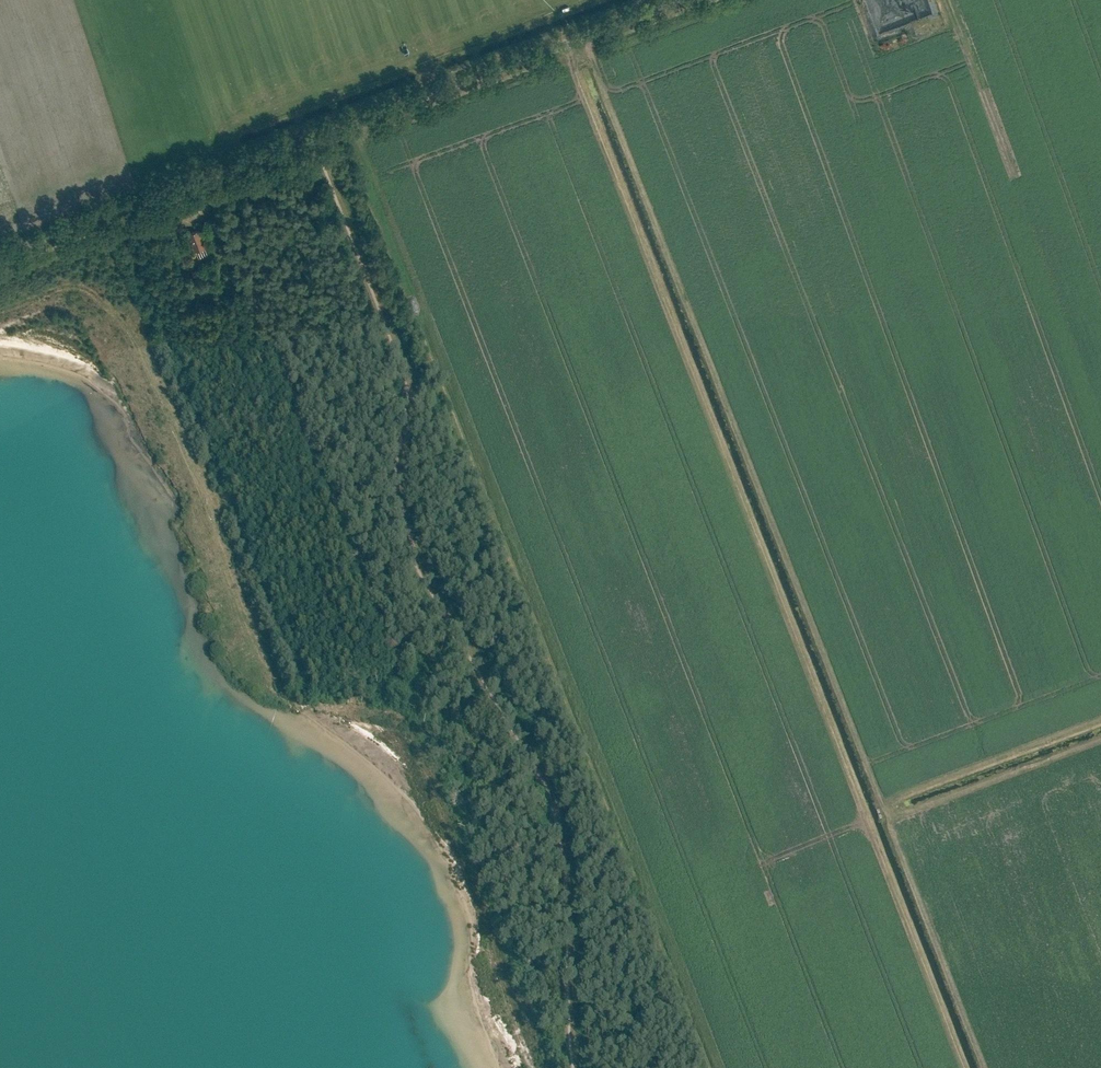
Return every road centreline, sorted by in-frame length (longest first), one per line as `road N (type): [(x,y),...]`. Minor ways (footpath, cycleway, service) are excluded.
road 1 (track): [(560,45),(963,1067)]
road 2 (unclassified): [(0,253),(681,0)]

